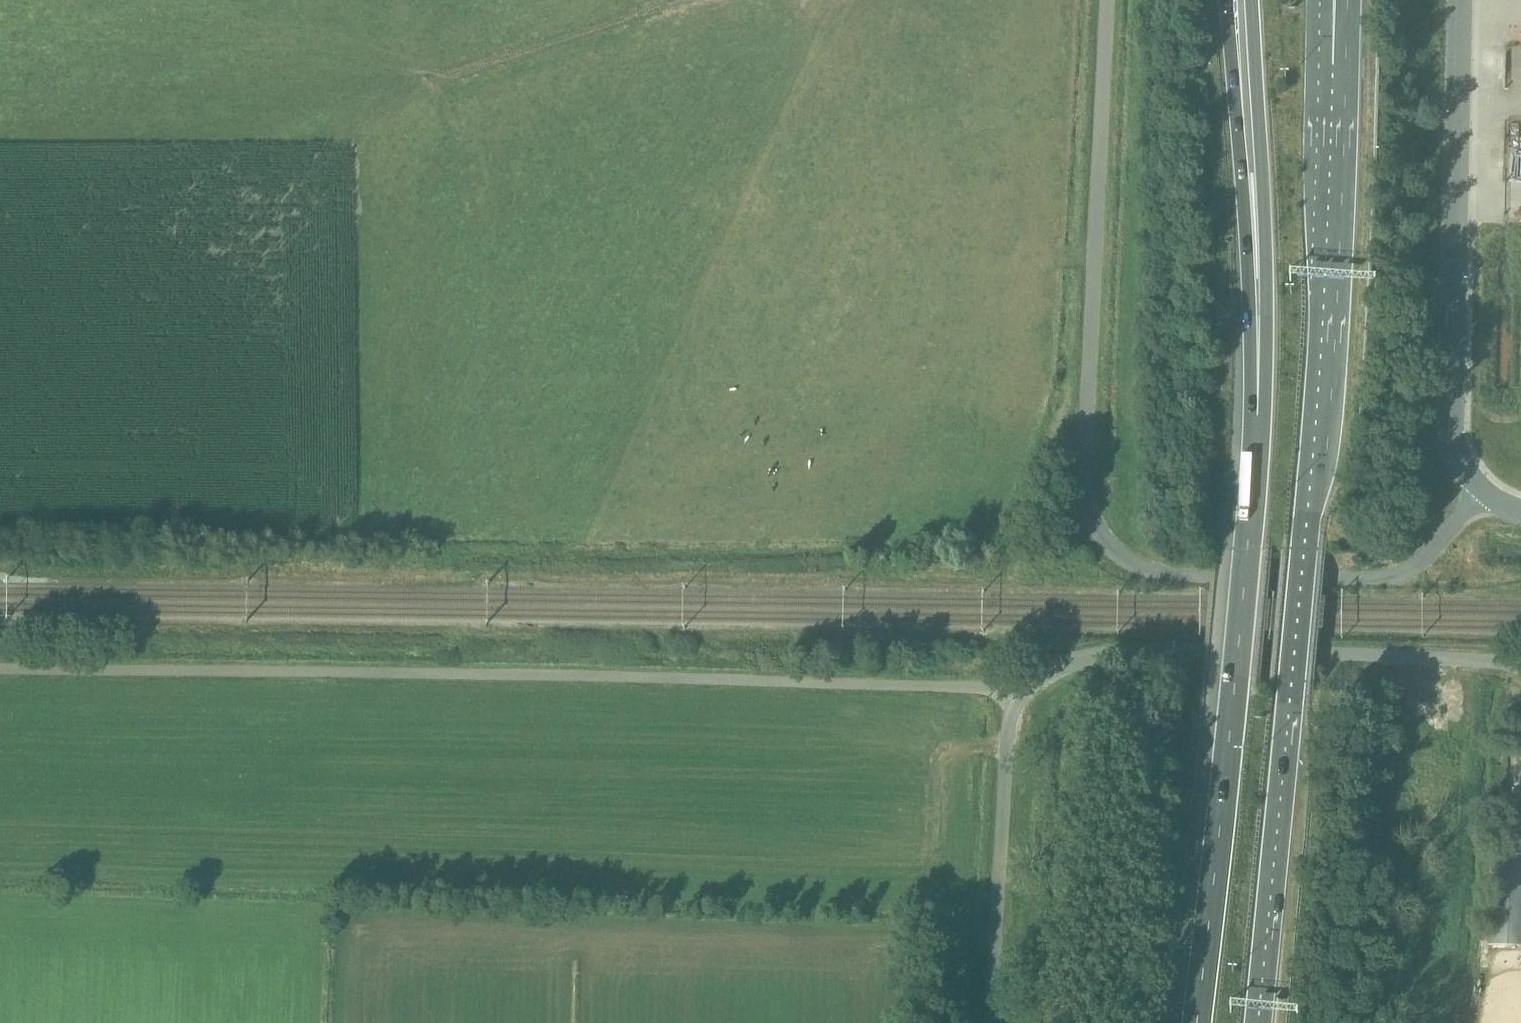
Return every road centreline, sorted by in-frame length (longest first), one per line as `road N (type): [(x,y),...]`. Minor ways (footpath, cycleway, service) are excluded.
road 1 (unclassified): [(1019,692),(0,674)]
road 2 (trunk): [(1259,1022),(1313,455),(1333,65)]
road 3 (unclassified): [(1110,0),(1094,489),(1126,548),(1160,571),(1189,579),(1392,578),(1416,566),(1481,491)]
road 4 (unclassified): [(1019,692),(1063,665),(1154,650),(1520,666)]
road 5 (unclassified): [(1465,0),(1453,445),(1481,491)]
road 6 (motorway): [(1227,0),(1258,416)]
road 7 (trunk): [(1252,0),(1268,353),(1258,416)]
road 8 (trunk): [(1258,416),(1227,771)]
road 9 (unclassified): [(992,1022),(1009,737),(1019,692)]
road 10 (motorway): [(1227,771),(1196,1022)]

